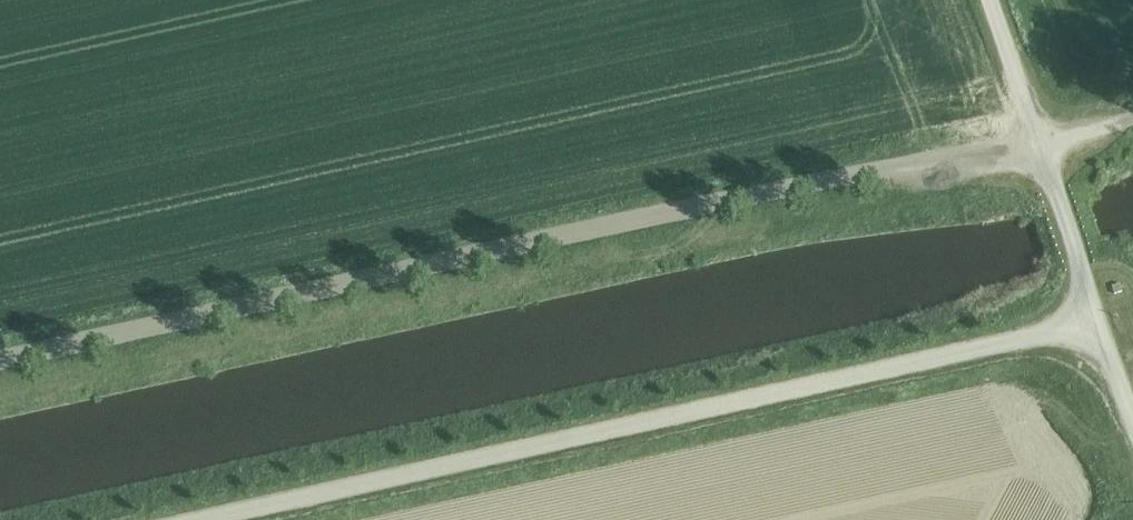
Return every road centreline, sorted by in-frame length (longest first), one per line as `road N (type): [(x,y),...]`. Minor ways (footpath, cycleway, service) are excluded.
road 1 (track): [(1040,148),(997,162),(722,200),(0,359)]
road 2 (unclassified): [(208,519),(1097,320)]
road 3 (unclassified): [(1097,320),(989,0)]

